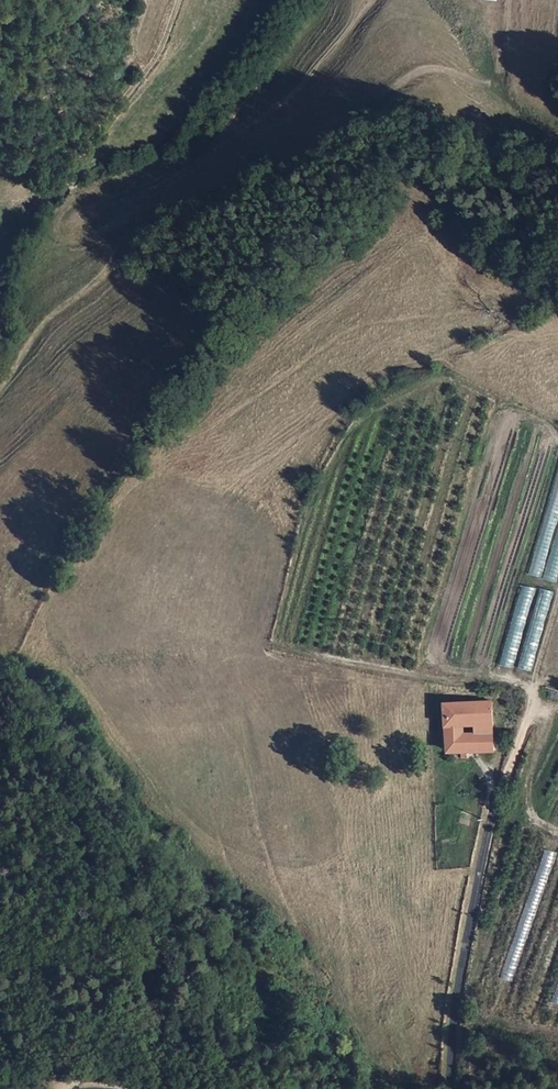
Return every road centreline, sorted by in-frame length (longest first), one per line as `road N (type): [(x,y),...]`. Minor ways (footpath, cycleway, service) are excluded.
road 1 (unclassified): [(452,1088),(460,979),(495,800)]

